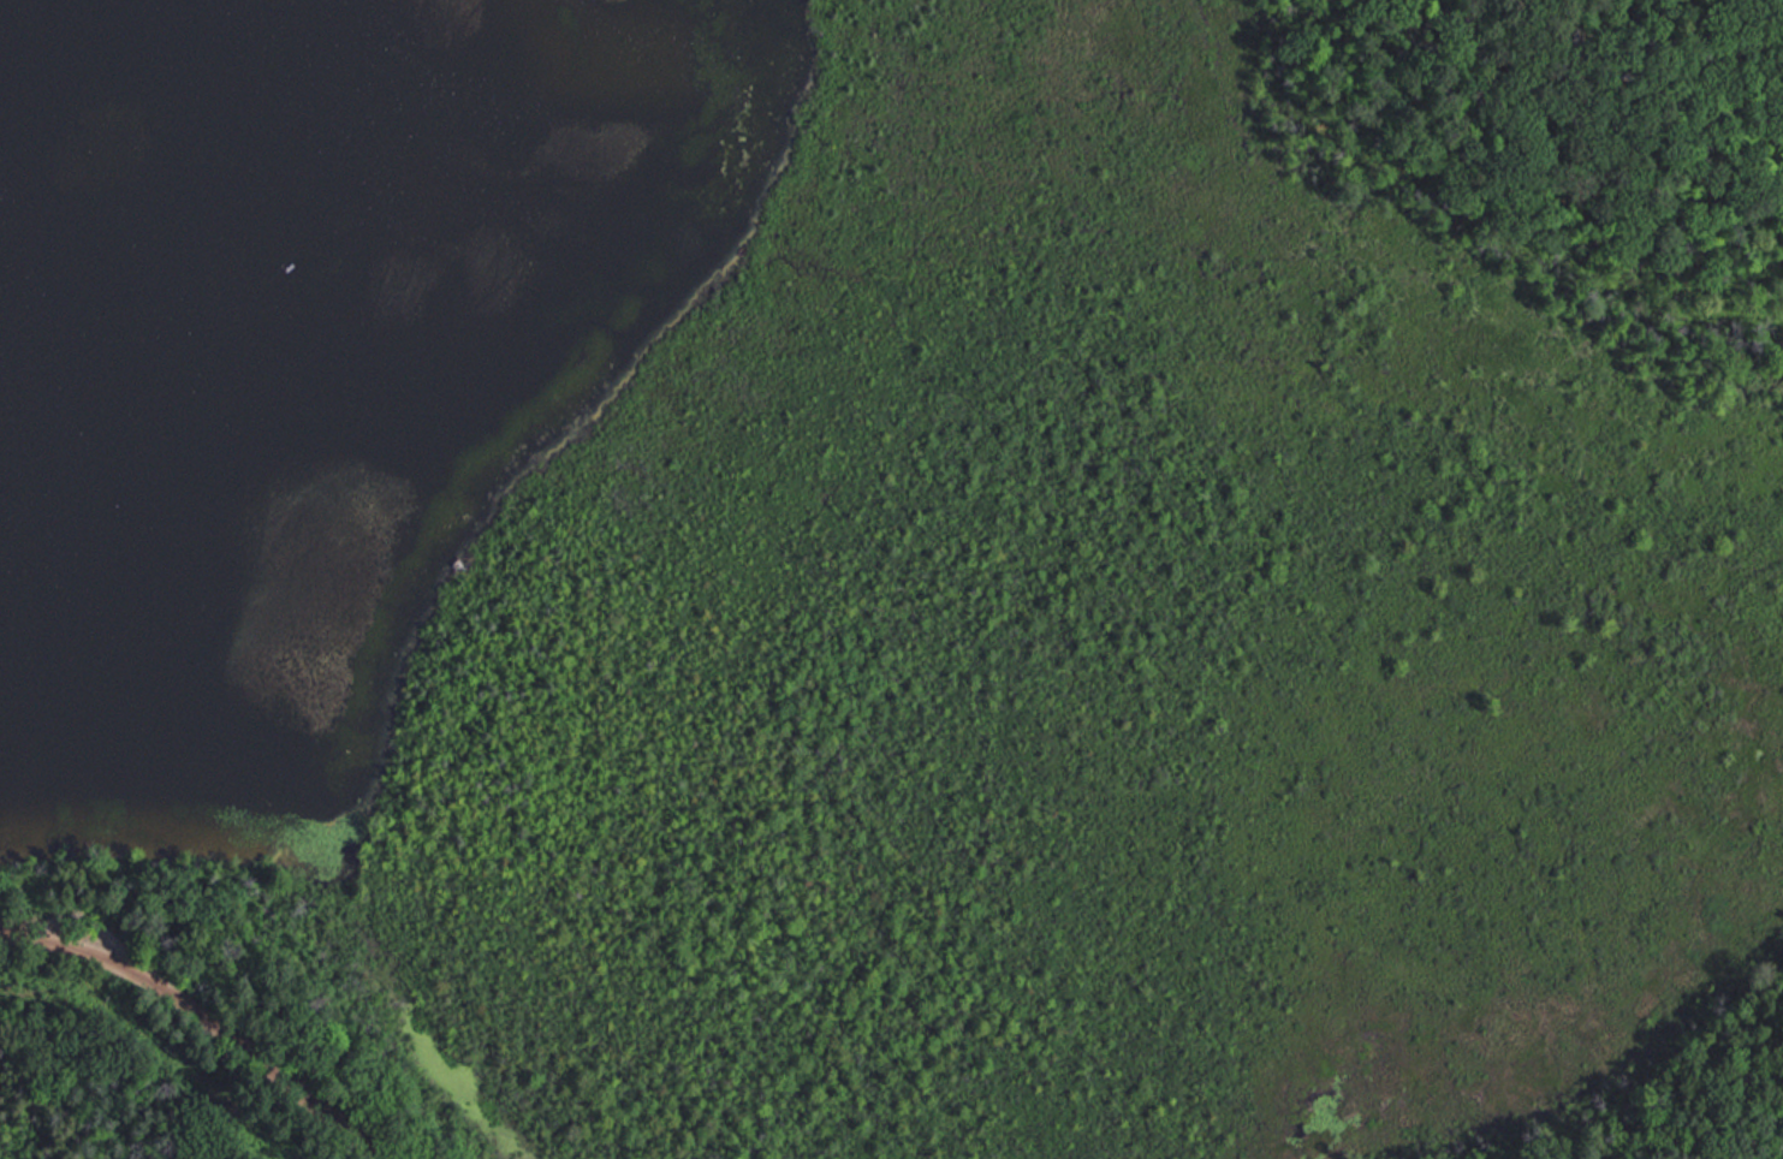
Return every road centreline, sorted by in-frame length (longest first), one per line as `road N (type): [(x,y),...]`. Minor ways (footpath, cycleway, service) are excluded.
road 1 (residential): [(373,1158),(113,957),(0,929)]

